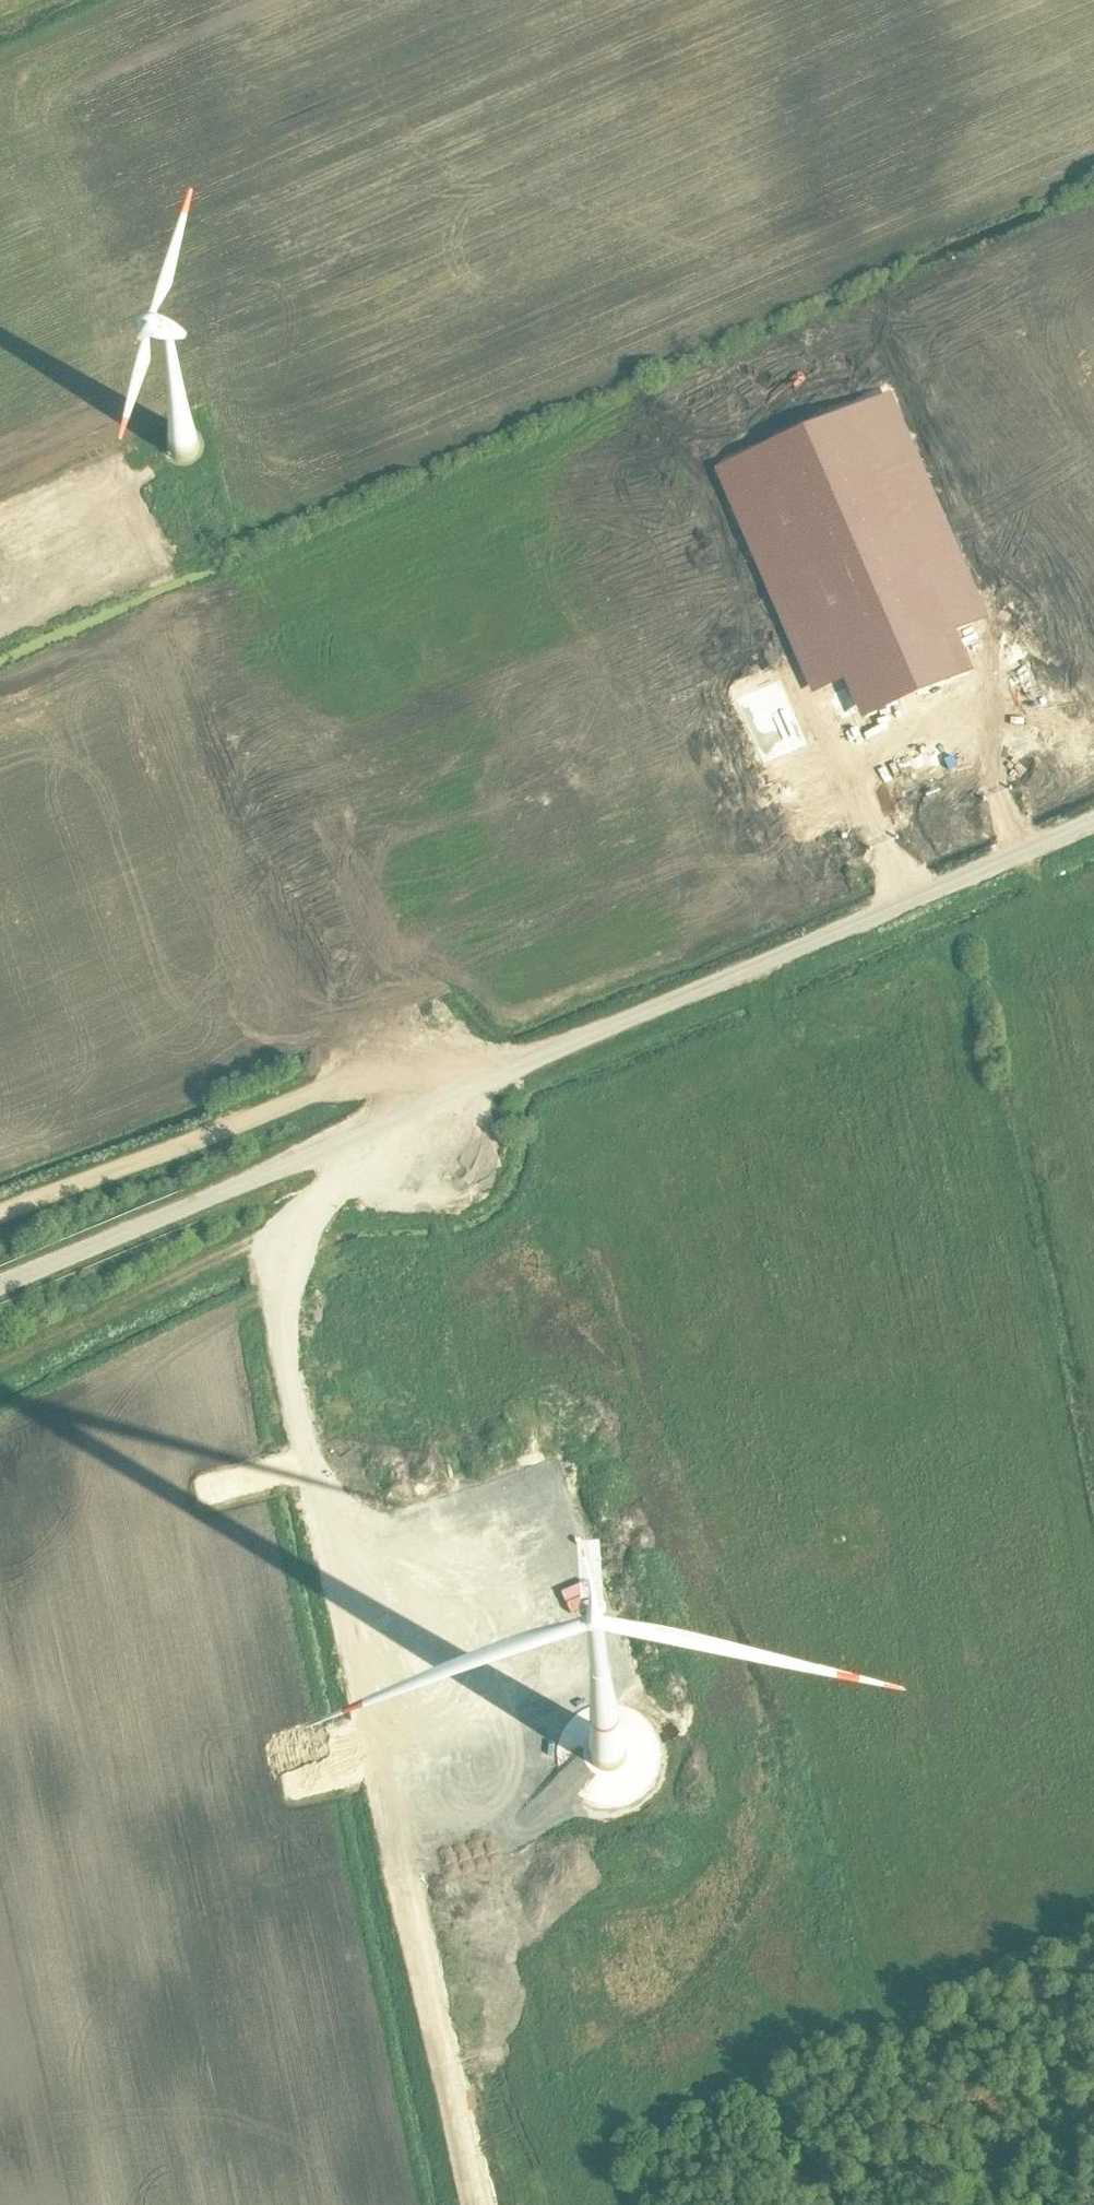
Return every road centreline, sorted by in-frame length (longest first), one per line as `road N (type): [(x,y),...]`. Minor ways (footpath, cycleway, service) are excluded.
road 1 (unclassified): [(1093,823),(0,1294)]
road 2 (track): [(377,1132),(285,1233),(277,1308),(469,2204)]
road 3 (track): [(499,1084),(342,1077),(0,1208)]

